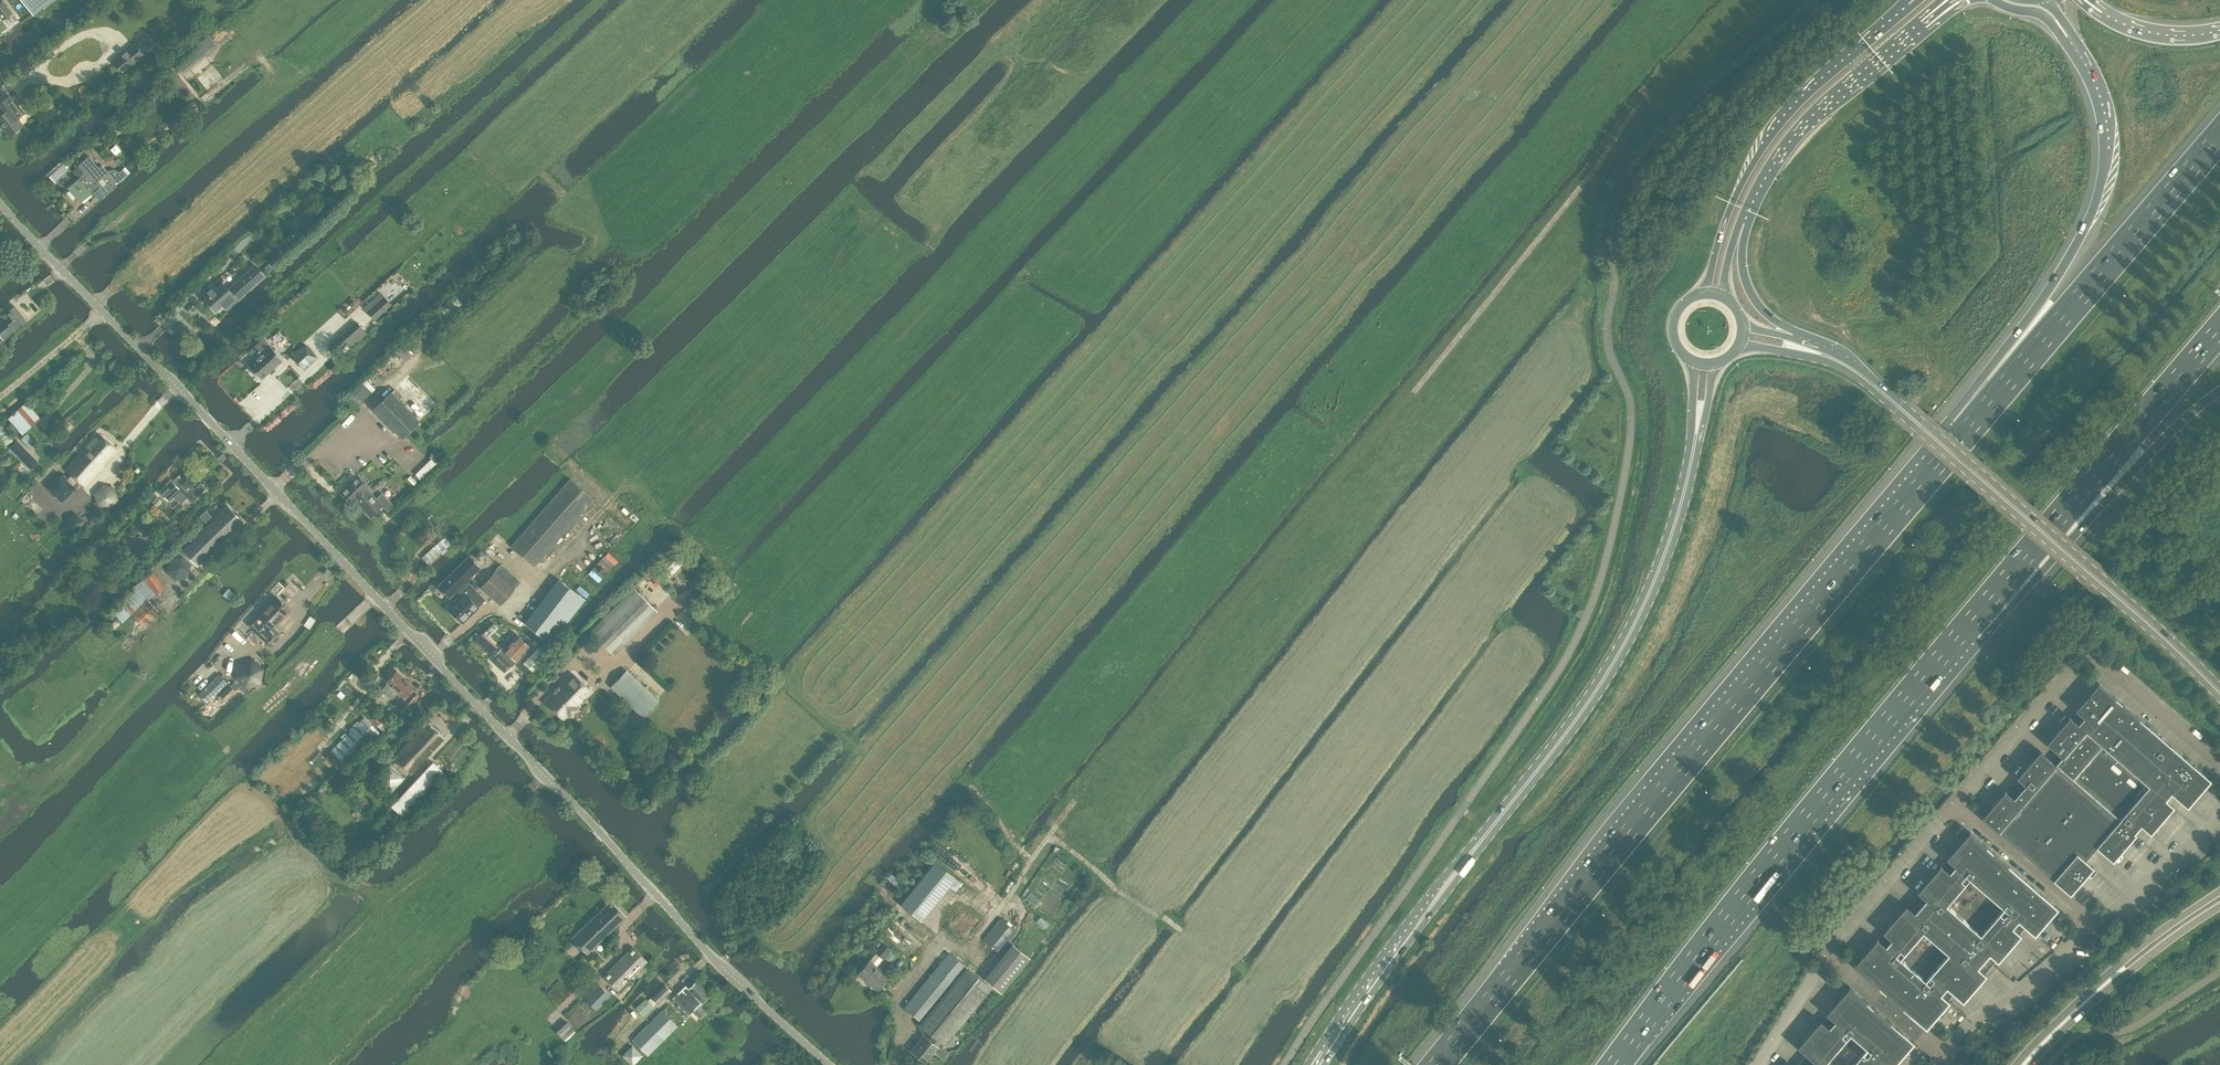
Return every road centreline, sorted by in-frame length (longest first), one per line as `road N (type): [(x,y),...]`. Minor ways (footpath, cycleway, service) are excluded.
road 1 (tertiary): [(832,1064),(784,1028),(0,202)]
road 2 (motorway): [(1967,430),(1437,1064)]
road 3 (secondary): [(1696,434),(1667,548),(1614,661),(1315,1064)]
road 4 (motorway): [(1614,1064),(1965,628)]
road 5 (primary): [(2219,692),(1882,392),(1822,354)]
road 6 (motorway): [(2068,37),(2105,113),(2105,177),(2076,245),(1967,430)]
road 7 (motorway): [(1965,628),(2219,329)]
road 8 (motorway): [(2219,135),(1967,430)]
road 9 (unclassified): [(2219,767),(2093,656),(2082,658),(1956,802)]
road 10 (primary): [(1912,7),(1769,140),(1730,210),(1706,293)]
road 11 (motorway): [(1965,628),(2219,390)]
road 12 (unclassified): [(1956,802),(1829,953),(1761,1064)]
road 13 (primary): [(1744,223),(1801,127),(1921,21)]
road 14 (tertiary): [(2219,891),(2128,956),(2016,1064)]
road 15 (tertiary): [(2029,1064),(2118,980),(2219,906)]
road 16 (unclassified): [(1941,1064),(1971,1027),(2095,927)]
road 17 (unclassified): [(2095,927),(1956,802)]
road 18 (unclassified): [(2095,927),(2219,819)]
road 19 (primary): [(1796,335),(1766,313),(1747,285),(1744,223)]
road 20 (motorway): [(2219,30),(2158,34),(2102,12)]

